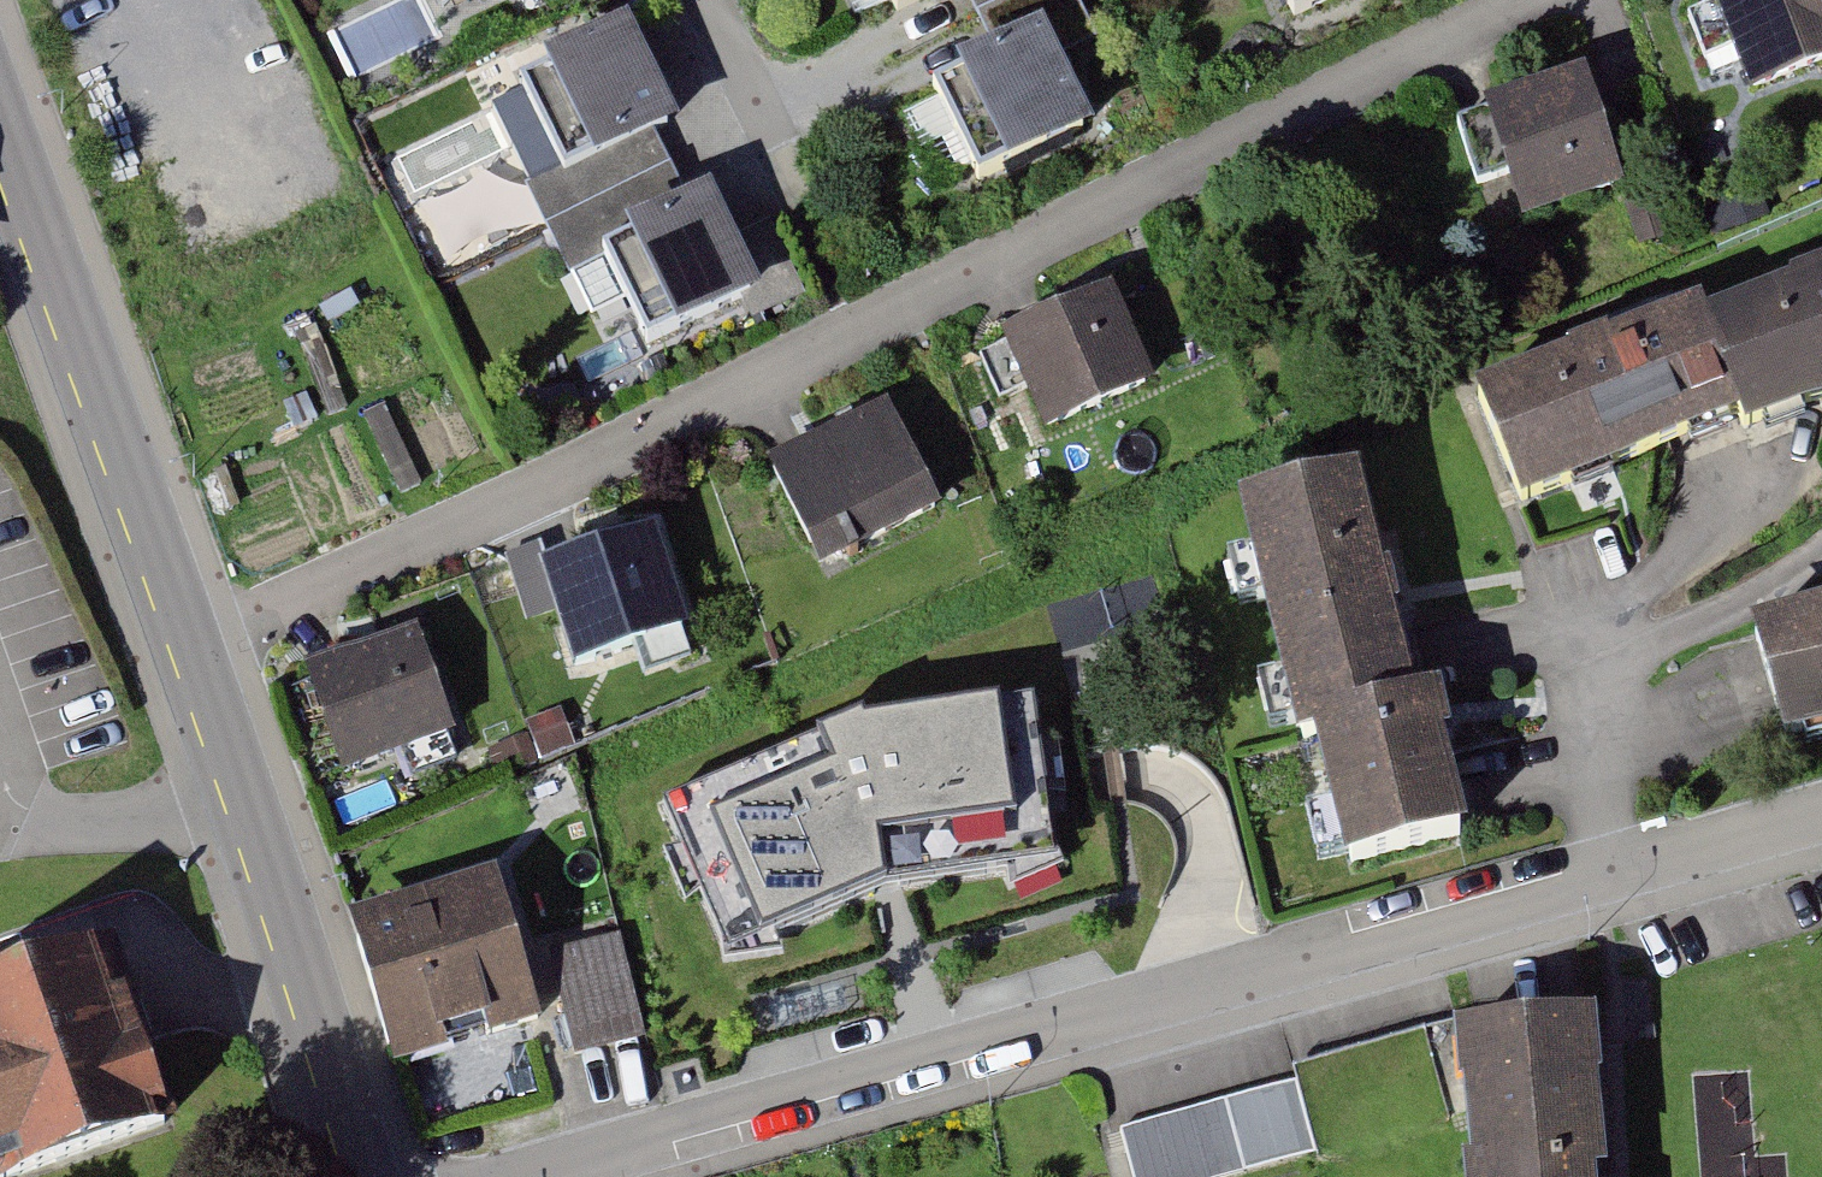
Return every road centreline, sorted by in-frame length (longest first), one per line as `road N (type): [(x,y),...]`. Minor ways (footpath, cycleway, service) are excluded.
road 1 (residential): [(1521,0),(852,331),(194,641)]
road 2 (residential): [(521,1176),(1821,818)]
road 3 (tertiary): [(194,641),(0,106)]
road 4 (tertiary): [(364,1176),(194,641)]

